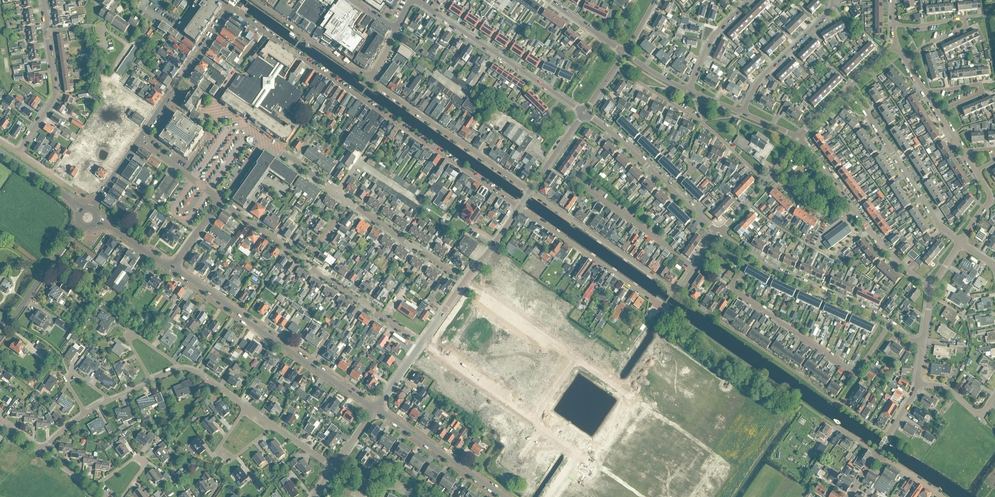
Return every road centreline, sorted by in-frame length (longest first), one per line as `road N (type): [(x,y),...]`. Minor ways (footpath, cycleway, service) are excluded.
road 1 (residential): [(530,191),(370,80),(411,0)]
road 2 (secondary): [(376,409),(173,269)]
road 3 (residential): [(750,256),(734,289),(852,371),(889,325)]
road 4 (residential): [(584,113),(415,0)]
road 5 (residential): [(961,243),(938,225),(846,90)]
road 6 (residential): [(229,8),(387,117)]
road 7 (residential): [(766,183),(702,123),(615,68)]
road 8 (residential): [(719,235),(584,113)]
road 9 (residential): [(519,208),(666,312)]
road 10 (residential): [(678,290),(530,191)]
road 11 (residential): [(387,117),(519,208)]
road 12 (residential): [(889,325),(750,256)]
road 13 (secondary): [(504,496),(376,409)]
road 14 (residential): [(931,288),(891,257),(830,179)]
road 15 (residential): [(743,114),(758,82),(833,0)]
road 16 (residential): [(464,282),(346,201)]
road 17 (residential): [(421,344),(305,263)]
road 18 (secondary): [(0,337),(81,226)]
road 19 (residential): [(576,359),(464,282)]
road 20 (residential): [(421,344),(532,421)]
road 21 (residential): [(150,381),(126,336),(133,332),(185,369)]

